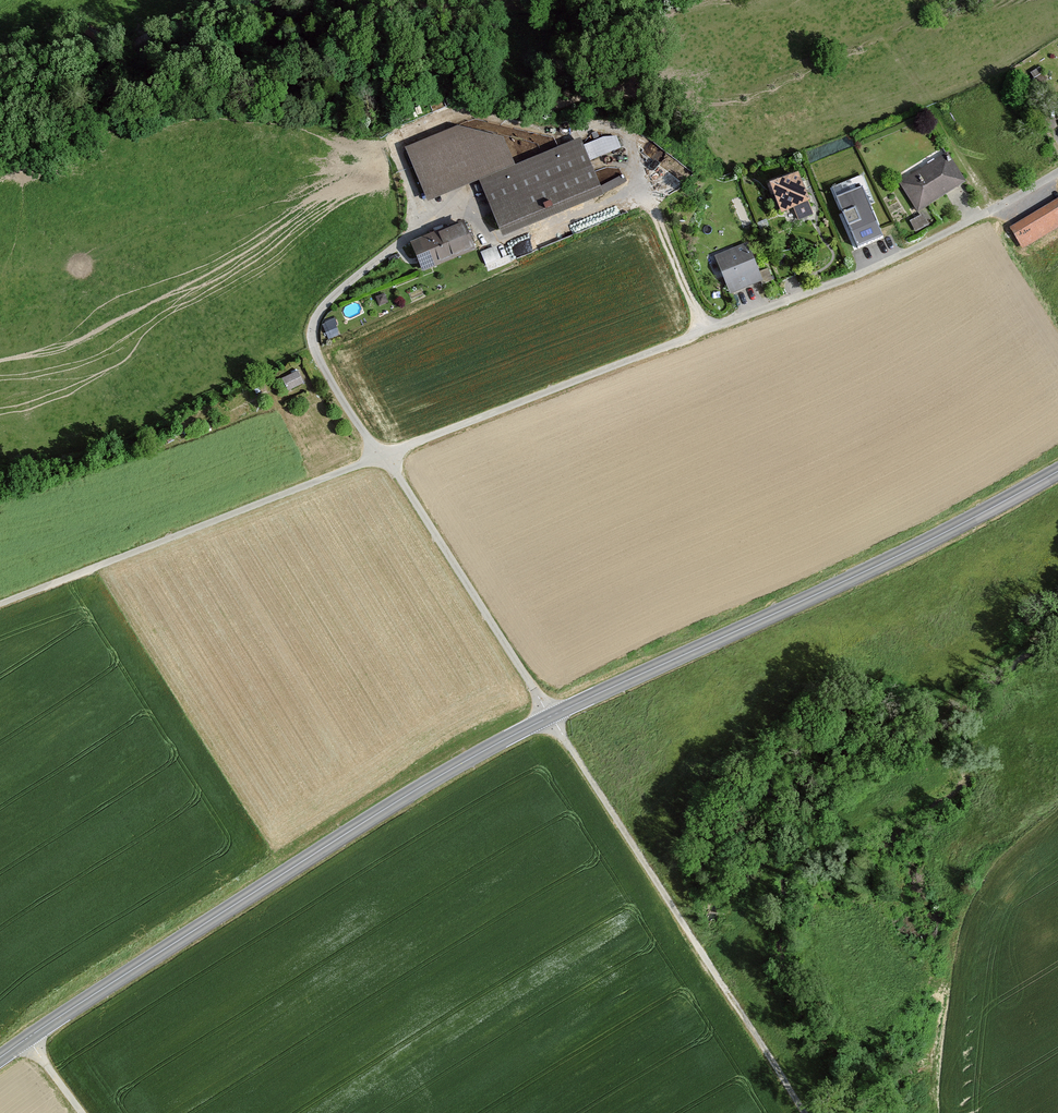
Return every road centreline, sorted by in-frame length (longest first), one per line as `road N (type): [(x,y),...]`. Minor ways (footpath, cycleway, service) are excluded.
road 1 (secondary): [(0,1059),(469,759),(865,572),(1057,470)]
road 2 (unclassified): [(0,605),(842,282),(1057,171)]
road 3 (track): [(800,1112),(381,457)]
road 4 (track): [(67,580),(163,739)]

